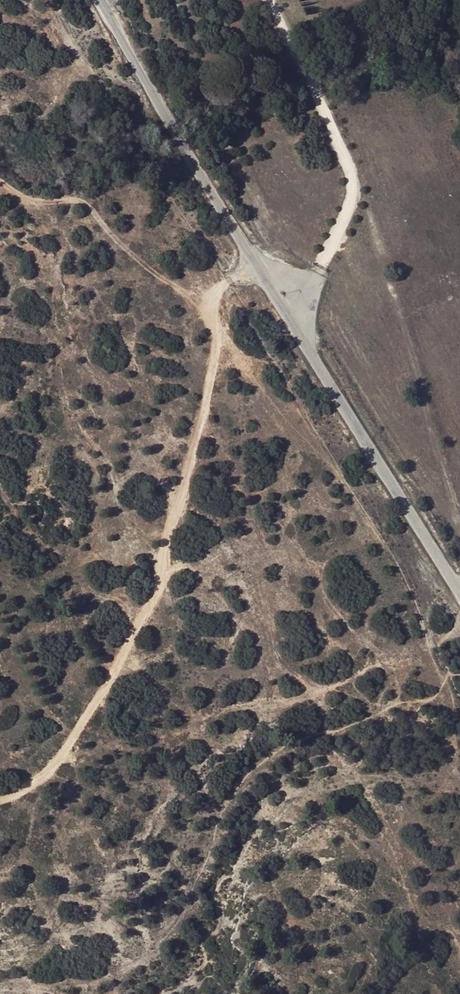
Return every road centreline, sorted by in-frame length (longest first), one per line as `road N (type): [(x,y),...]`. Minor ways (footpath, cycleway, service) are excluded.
road 1 (tertiary): [(100,0),(459,594)]
road 2 (track): [(0,797),(44,773),(150,608),(215,365),(214,298),(255,265)]
road 3 (track): [(214,298),(171,284),(140,261),(84,202),(22,198),(0,184)]

